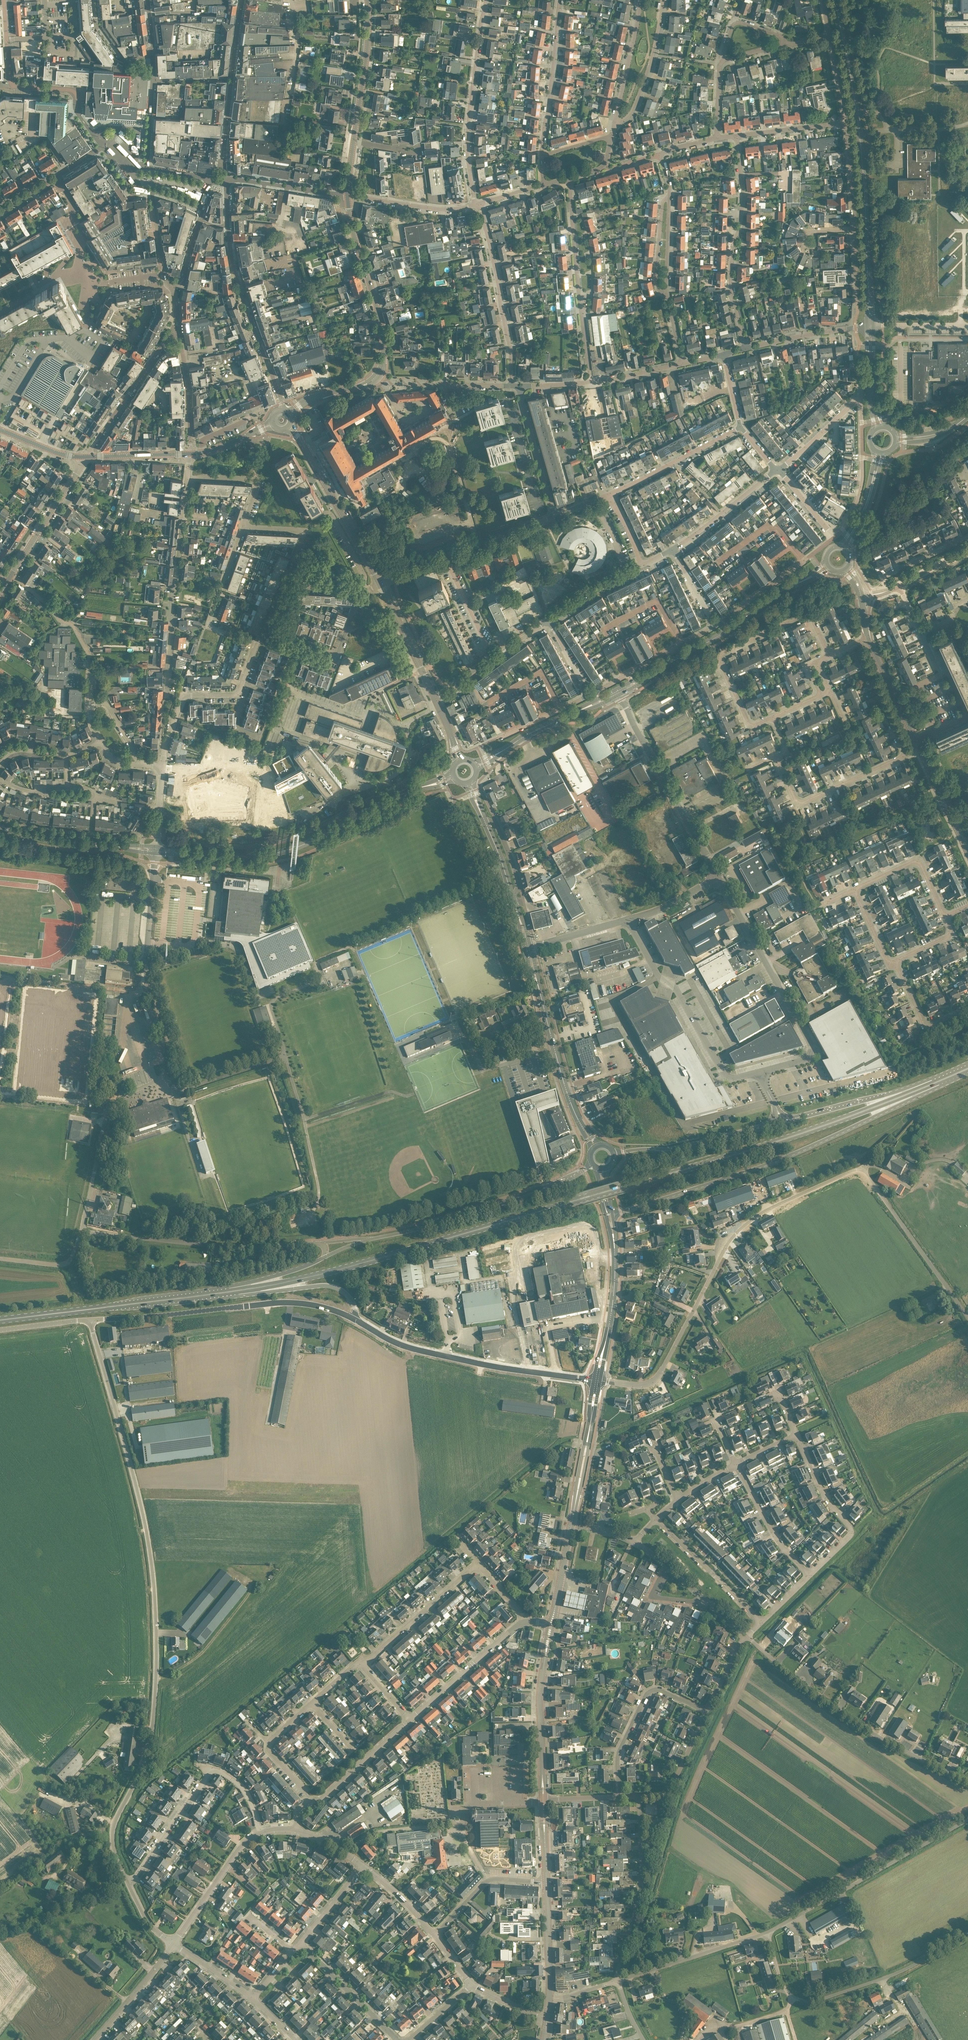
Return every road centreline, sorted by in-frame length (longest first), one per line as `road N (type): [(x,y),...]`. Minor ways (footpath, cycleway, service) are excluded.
road 1 (primary): [(238,1291),(348,1268),(682,1170),(938,1081)]
road 2 (unclassified): [(127,1880),(112,1839),(152,1726),(153,1589),(136,1482),(89,1320)]
road 3 (unclassified): [(967,1317),(857,1171),(772,1208),(737,1233),(656,1379),(640,1385),(601,1381)]
road 4 (unclassified): [(82,1231),(107,1115),(126,1094),(157,1080),(170,1059),(146,974),(155,861)]
road 5 (residential): [(282,409),(237,279),(227,180),(347,195)]
road 6 (primary): [(612,1213),(775,1161),(938,1081)]
road 7 (unclassified): [(353,1319),(292,1303),(89,1320)]
road 8 (unclassified): [(967,1783),(881,1738),(748,1637)]
road 9 (residential): [(759,1071),(811,1057),(814,1049),(719,877)]
road 10 (unclassified): [(768,1933),(796,2001),(880,1982),(967,1937)]
road 11 (secondary): [(594,1380),(418,1350),(353,1319)]
road 12 (residential): [(830,655),(804,614),(720,653),(748,724),(773,717)]
road 13 (secondary): [(195,852),(288,850),(419,788)]
road 14 (unclassified): [(768,1933),(967,1820)]
road 15 (residential): [(261,1833),(244,1790),(212,1770),(127,1880)]
road 16 (primary): [(0,1320),(221,1293)]
road 17 (residential): [(736,135),(743,197),(730,281),(747,350)]
road 18 (residential): [(630,920),(729,1079),(759,1071)]
road 19 (residential): [(855,230),(842,124),(736,135)]
road 20 (residential): [(719,877),(617,692)]
road 21 (secondary): [(617,692),(797,584)]
road 22 (residential): [(475,205),(468,116),(485,0)]
road 23 (residential): [(590,382),(568,178)]
road 24 (residential): [(285,1246),(82,1231)]
road 25 (residential): [(167,696),(185,498)]
road 26 (residential): [(162,766),(182,697),(238,694),(261,635)]
road 27 (residential): [(617,1981),(643,1887),(640,1796)]
road 28 (residential): [(511,386),(479,203)]
road 29 (secondary): [(581,1126),(528,949)]
road 30 (tertiary): [(377,375),(381,328),(347,195)]
road 31 (tertiary): [(380,584),(289,427)]
road 32 (secondary): [(542,1191),(372,1239)]
road 33 (residential): [(618,1797),(621,1747),(652,1690),(708,1713)]
road 34 (tertiary): [(544,1800),(540,1706),(551,1626)]
road 35 (residential): [(796,1435),(823,1493),(853,1532),(810,1575)]
road 36 (residential): [(776,756),(802,803),(906,755)]
road 37 (residential): [(93,704),(90,656),(74,625),(12,575)]
road 38 (unclassified): [(617,1981),(768,1933)]
road 39 (residential): [(559,0),(542,155)]
road 40 (residential): [(359,1662),(478,1563)]
road 41 (secondary): [(869,286),(859,132)]
road 42 (primary): [(765,1126),(673,1149),(614,1153)]
road 43 (residential): [(524,1620),(410,1721)]
road 44 (residential): [(173,331),(86,456)]
road 45 (residential): [(261,635),(336,661),(361,594)]
road 46 (residential): [(861,395),(863,481),(833,537)]
road 47 (residential): [(608,495),(741,427)]
road 48 (primary): [(938,1081),(794,1119)]
road 49 (residential): [(761,1623),(656,1519)]
road 50 (unclassified): [(261,1833),(244,1843),(173,1945)]
road 51 (tertiary): [(353,142),(368,0)]
road 52 (tertiary): [(12,575),(86,456)]
road 53 (secondary): [(494,757),(617,692)]
road 54 (primary): [(238,1291),(332,1286),(352,1301),(353,1319)]
road 55 (residential): [(663,0),(638,100),(614,123)]
road 56 (residential): [(396,2039),(300,1944)]
road 57 (residential): [(810,1575),(781,1547),(736,1464)]
road 58 (residential): [(555,516),(521,386)]
road 59 (secondary): [(859,132),(835,0)]
road 60 (residential): [(673,549),(778,469)]
road 61 (tertiary): [(437,702),(380,584)]
road 62 (residential): [(945,917),(917,862),(854,889)]
road 63 (residential): [(475,205),(439,209),(347,195)]
road 64 (residential): [(614,123),(641,0)]
road 65 (residential): [(410,1721),(312,1800)]
road 66 (residential): [(747,350),(870,325)]
road 67 (residential): [(190,453),(188,387),(173,331)]
road 68 (unclassified): [(95,2039),(173,1945)]
road 69 (residential): [(244,526),(260,480),(187,477)]
road 70 (secondary): [(118,847),(0,826)]
road 71 (residential): [(895,961),(925,1024),(967,1003)]

